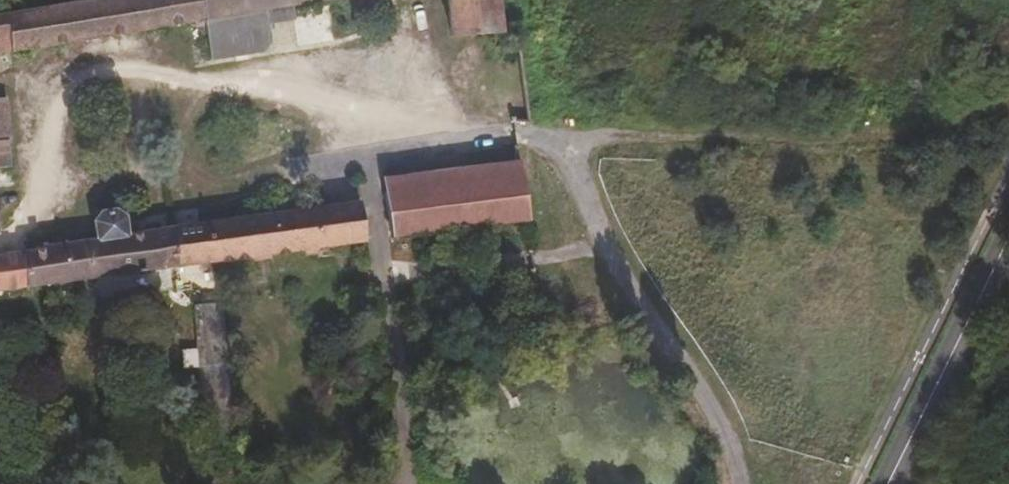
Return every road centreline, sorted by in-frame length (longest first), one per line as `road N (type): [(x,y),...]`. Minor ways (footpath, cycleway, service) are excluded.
road 1 (track): [(1008,110),(840,143),(555,140)]
road 2 (unclassified): [(734,483),(724,440),(686,362),(593,188),(555,140)]
road 3 (unclassified): [(1008,237),(888,483)]

